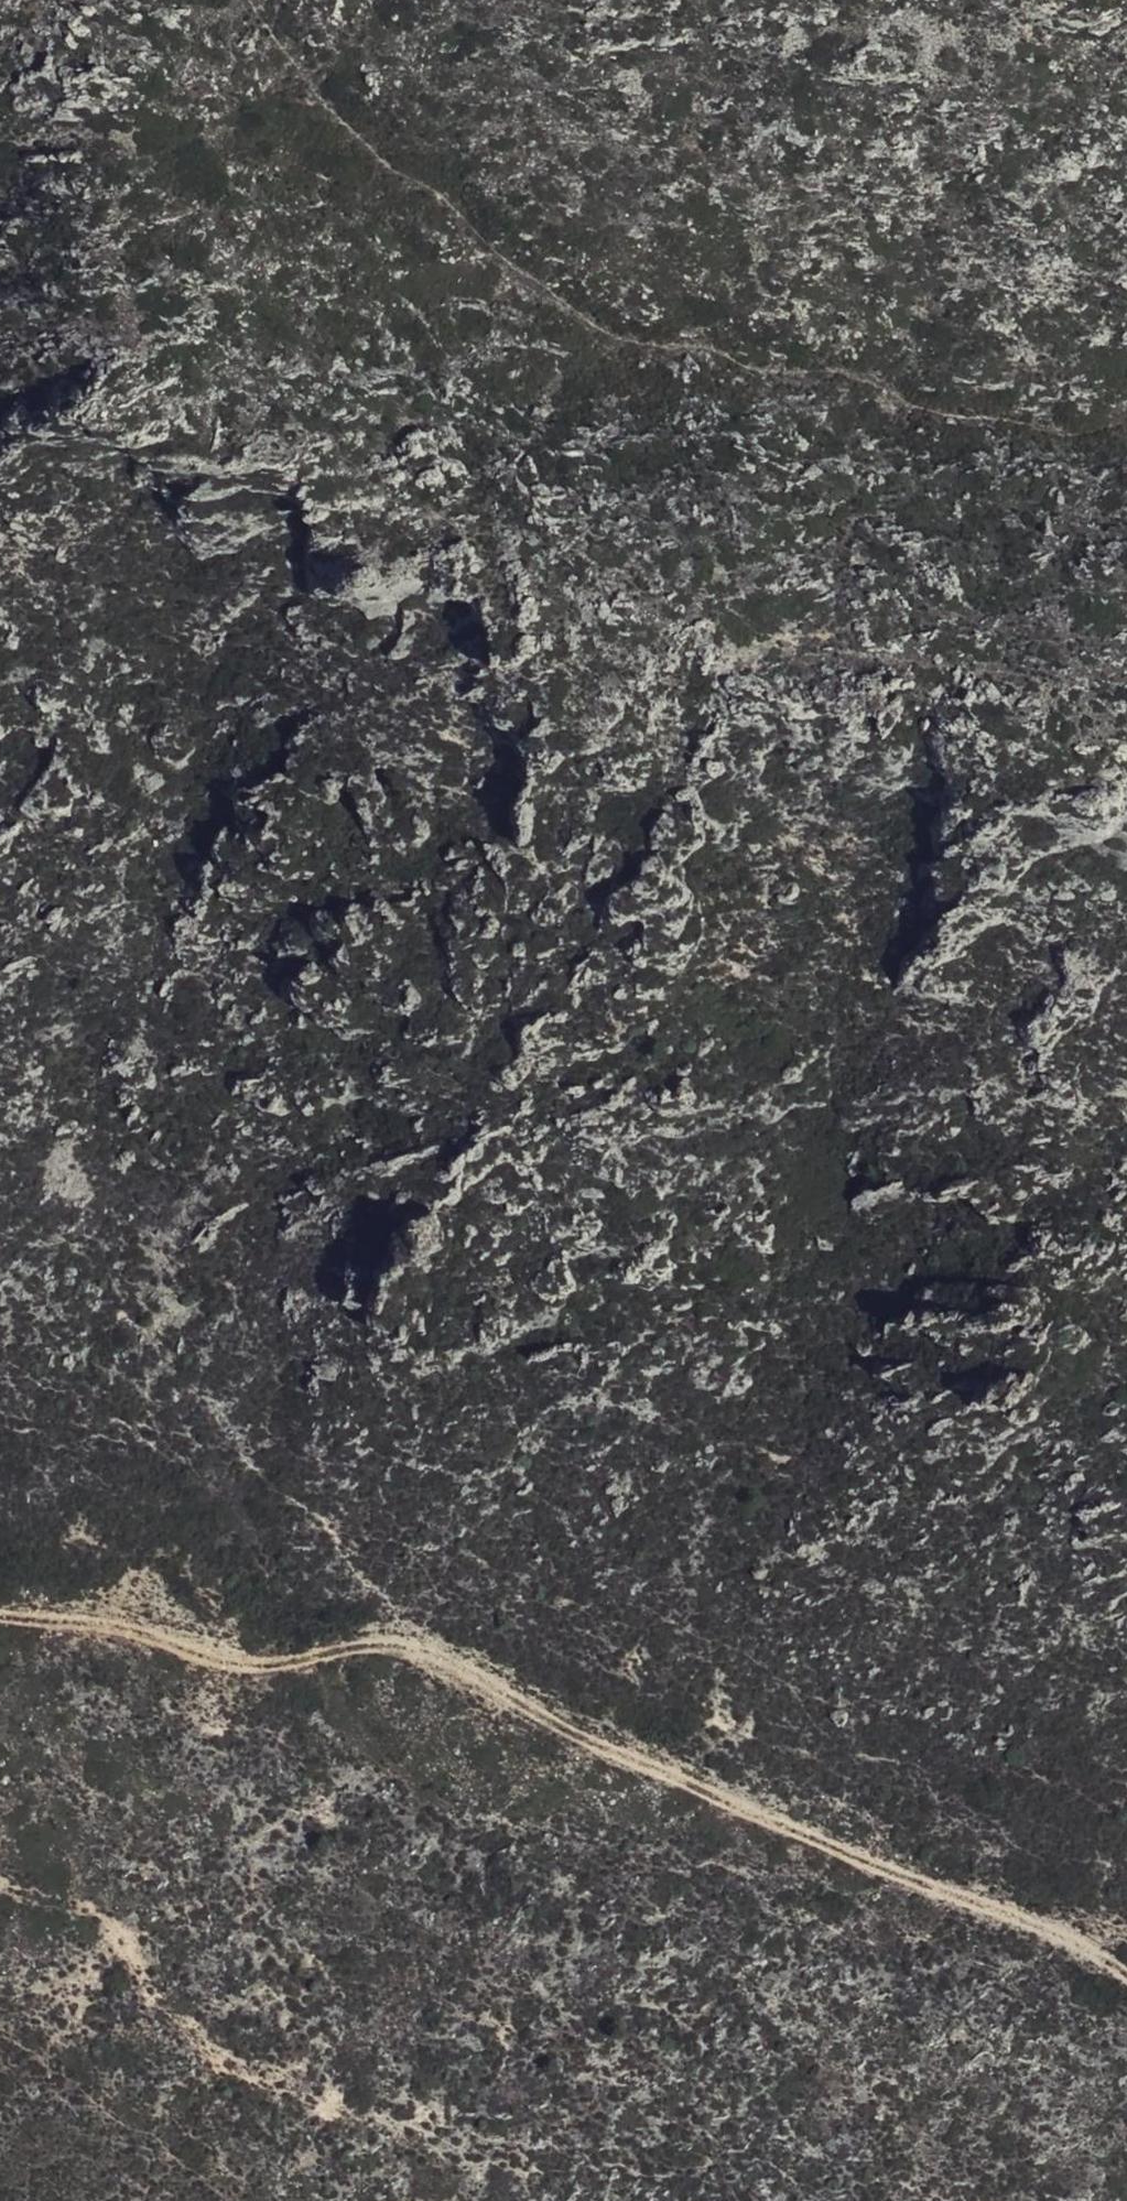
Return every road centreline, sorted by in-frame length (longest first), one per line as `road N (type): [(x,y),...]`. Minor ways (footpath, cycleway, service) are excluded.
road 1 (track): [(0,1614),(68,1616),(276,1667),(367,1650),(449,1669),(608,1752),(876,1871),(1097,1950),(1126,1978)]

